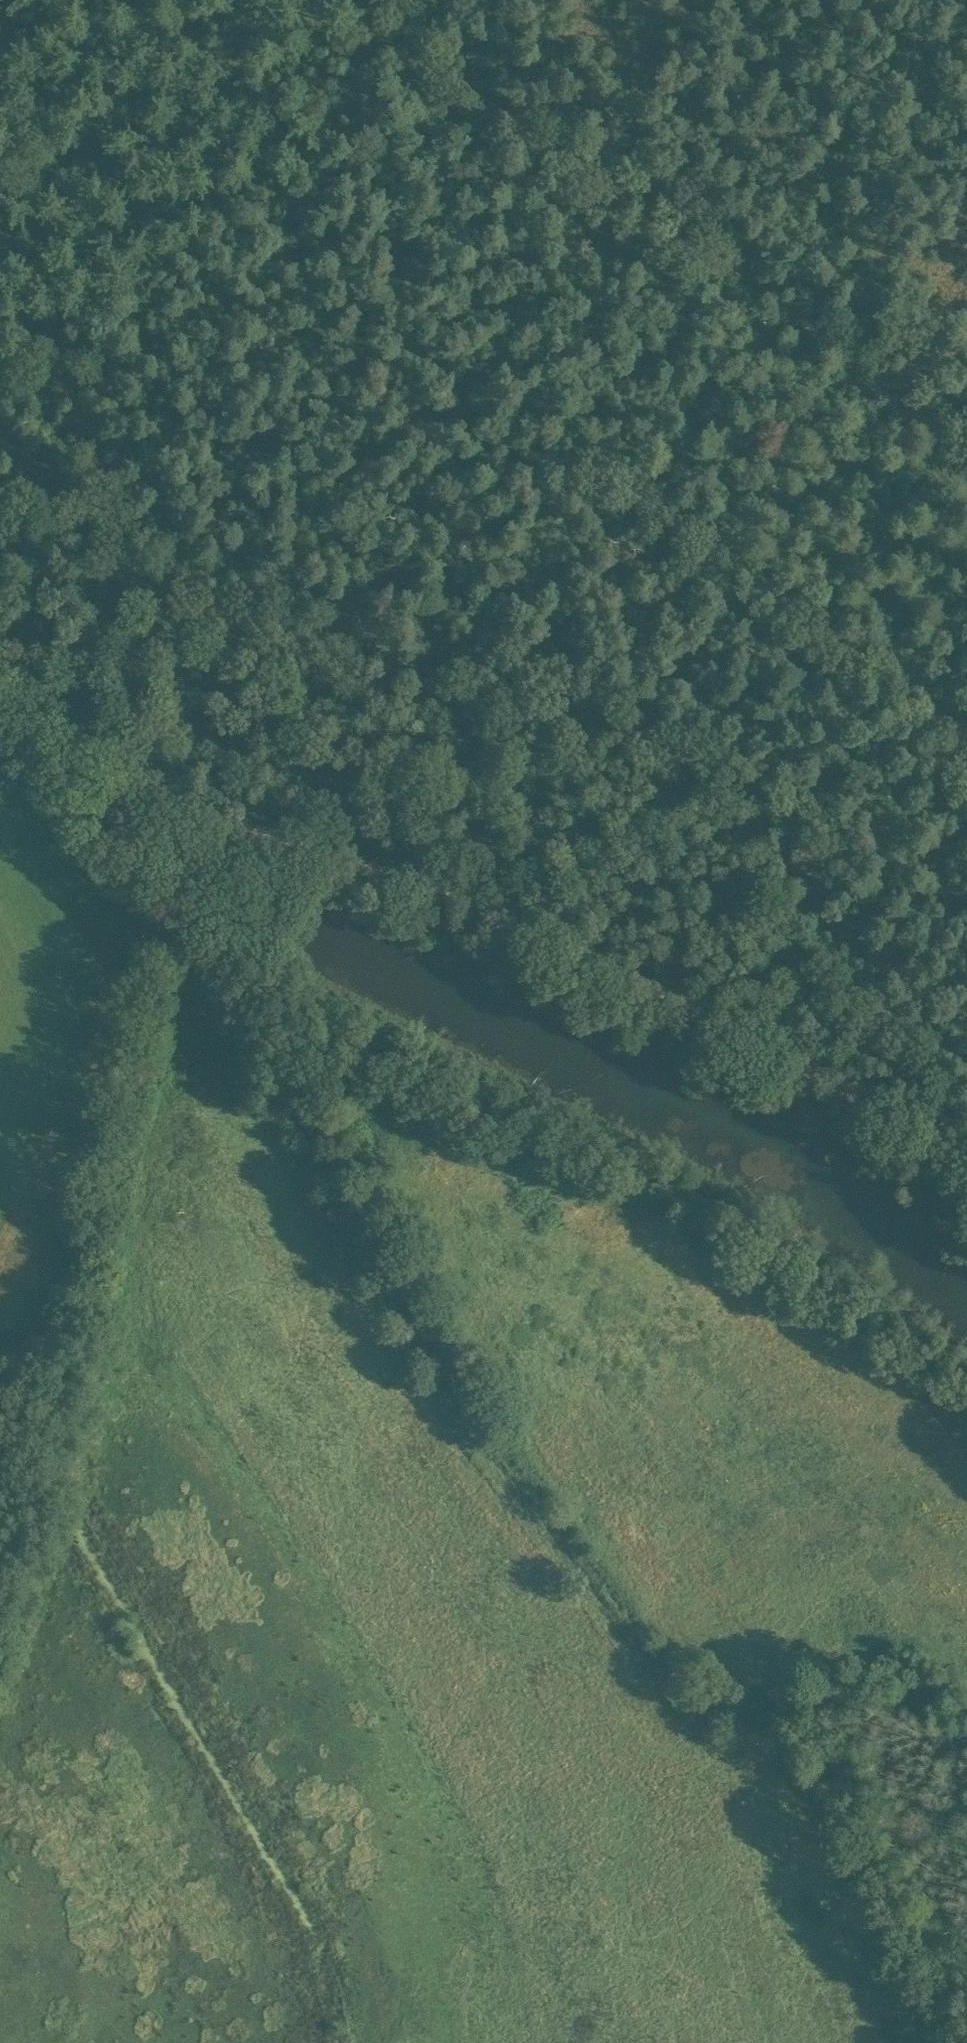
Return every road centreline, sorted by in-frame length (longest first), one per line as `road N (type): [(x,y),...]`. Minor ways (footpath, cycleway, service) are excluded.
road 1 (track): [(0,664),(155,792),(458,890),(613,959),(765,1033),(966,1158)]
road 2 (track): [(353,0),(966,426)]
road 3 (track): [(510,599),(709,252)]

